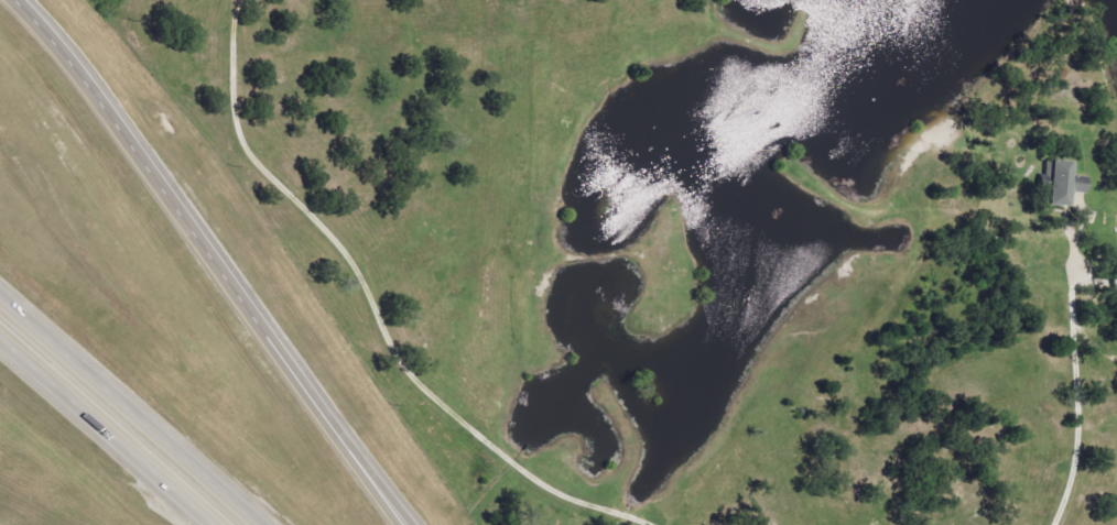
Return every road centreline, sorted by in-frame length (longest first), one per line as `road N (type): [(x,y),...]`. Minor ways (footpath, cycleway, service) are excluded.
road 1 (tertiary): [(407,524),(32,42),(0,12)]
road 2 (motorway): [(251,524),(0,304)]
road 3 (motorway): [(0,343),(211,524)]

